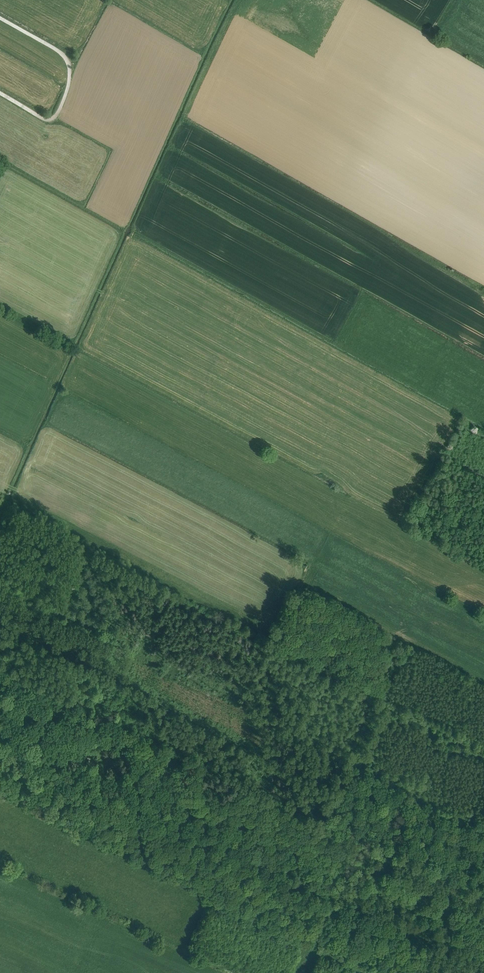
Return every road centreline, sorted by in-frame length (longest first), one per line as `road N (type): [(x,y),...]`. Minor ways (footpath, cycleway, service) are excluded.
road 1 (track): [(483,756),(267,653),(0,511)]
road 2 (track): [(483,967),(230,843)]

